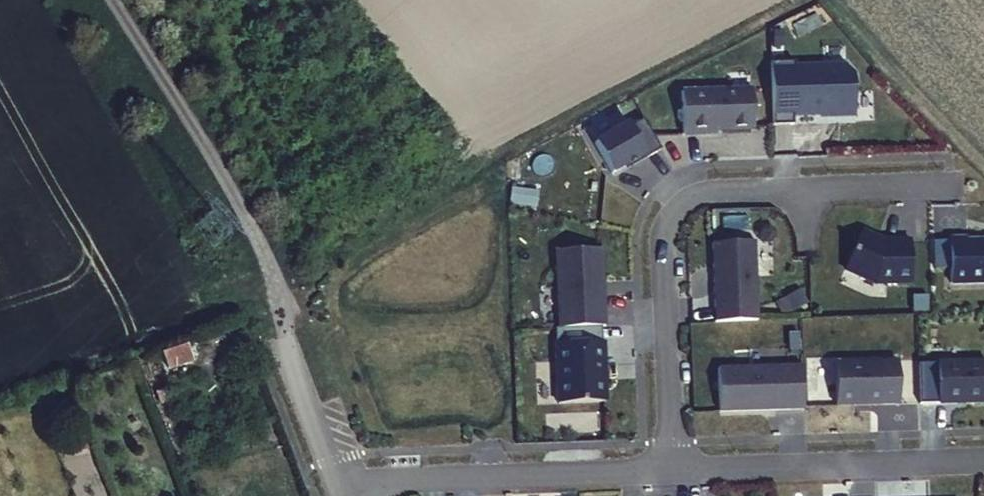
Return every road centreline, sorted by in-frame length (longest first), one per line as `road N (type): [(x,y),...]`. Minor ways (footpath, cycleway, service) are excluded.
road 1 (residential): [(964,184),(691,198),(675,215),(667,245),(672,472)]
road 2 (unclassified): [(113,0),(264,257),(289,362),(336,484)]
road 3 (residential): [(336,484),(672,472)]
road 4 (residential): [(672,472),(983,458)]

